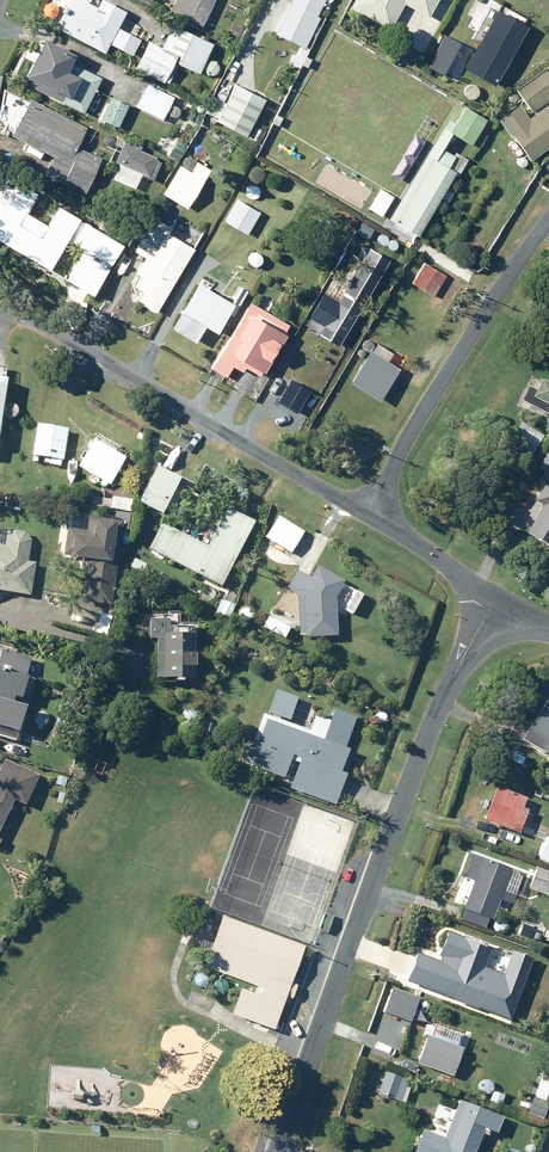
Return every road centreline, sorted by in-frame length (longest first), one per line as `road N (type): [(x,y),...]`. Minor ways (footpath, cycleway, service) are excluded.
road 1 (tertiary): [(498,596),(430,733),(279,1151)]
road 2 (residential): [(18,315),(370,512)]
road 3 (residential): [(548,216),(370,512)]
road 4 (residential): [(370,512),(498,596)]

